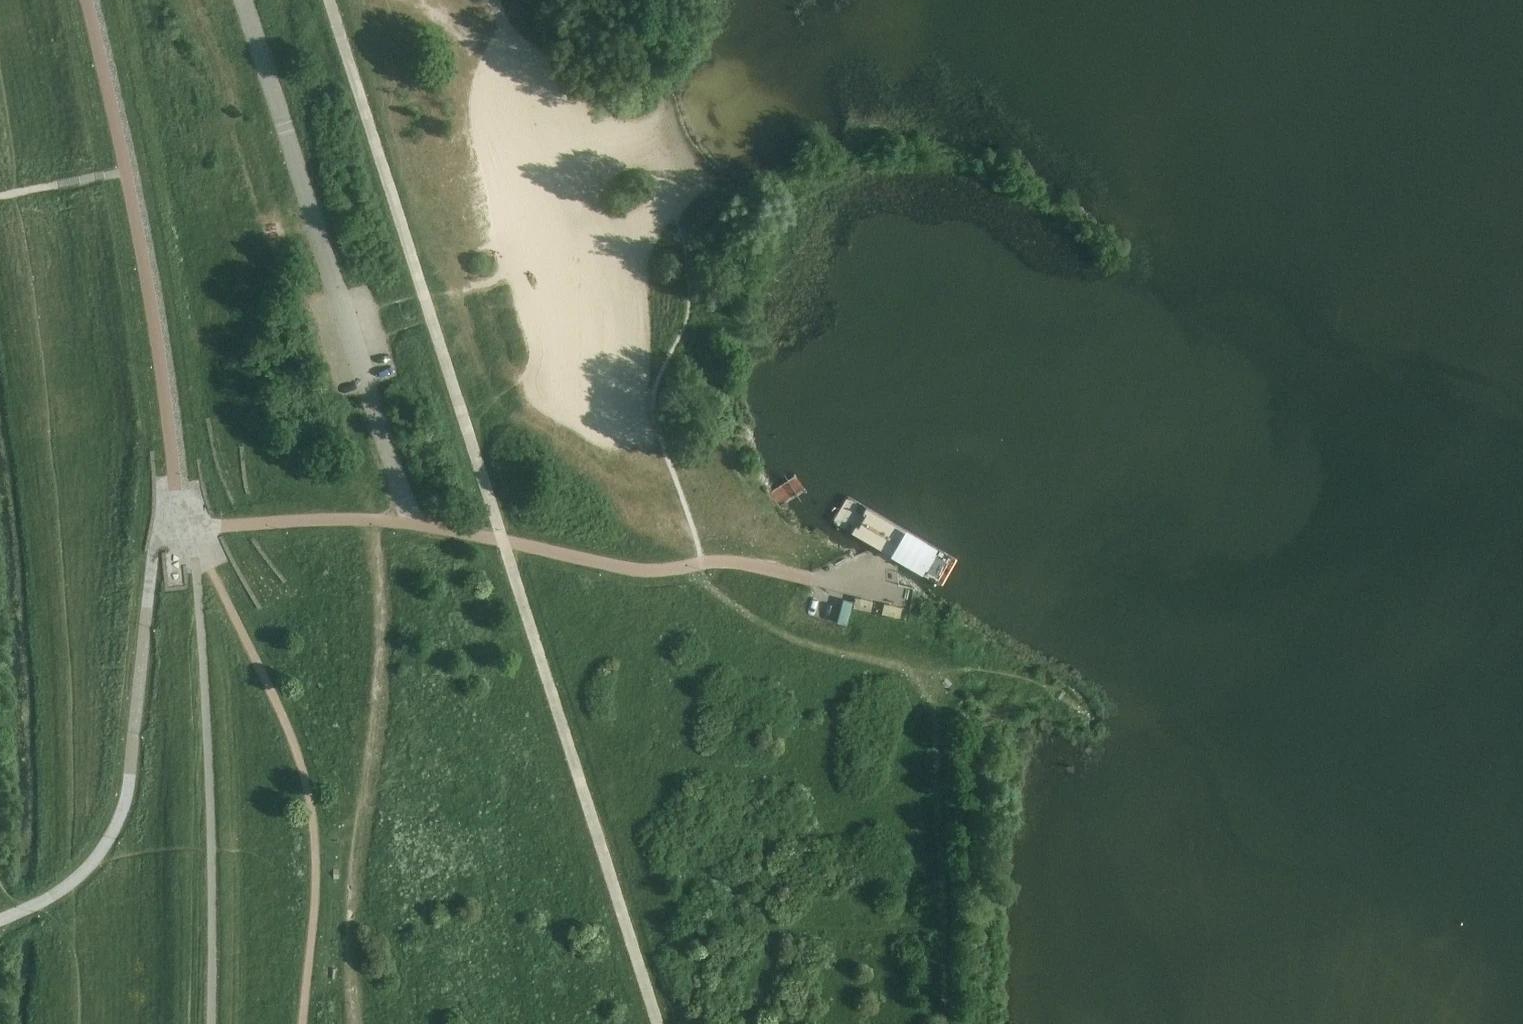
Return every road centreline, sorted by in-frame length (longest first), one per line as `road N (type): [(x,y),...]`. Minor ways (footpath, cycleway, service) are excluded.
road 1 (track): [(943,1023),(951,947),(946,749),(922,690),(739,616),(692,566)]
road 2 (track): [(372,519),(390,607),(390,690),(359,924),(364,1023)]

